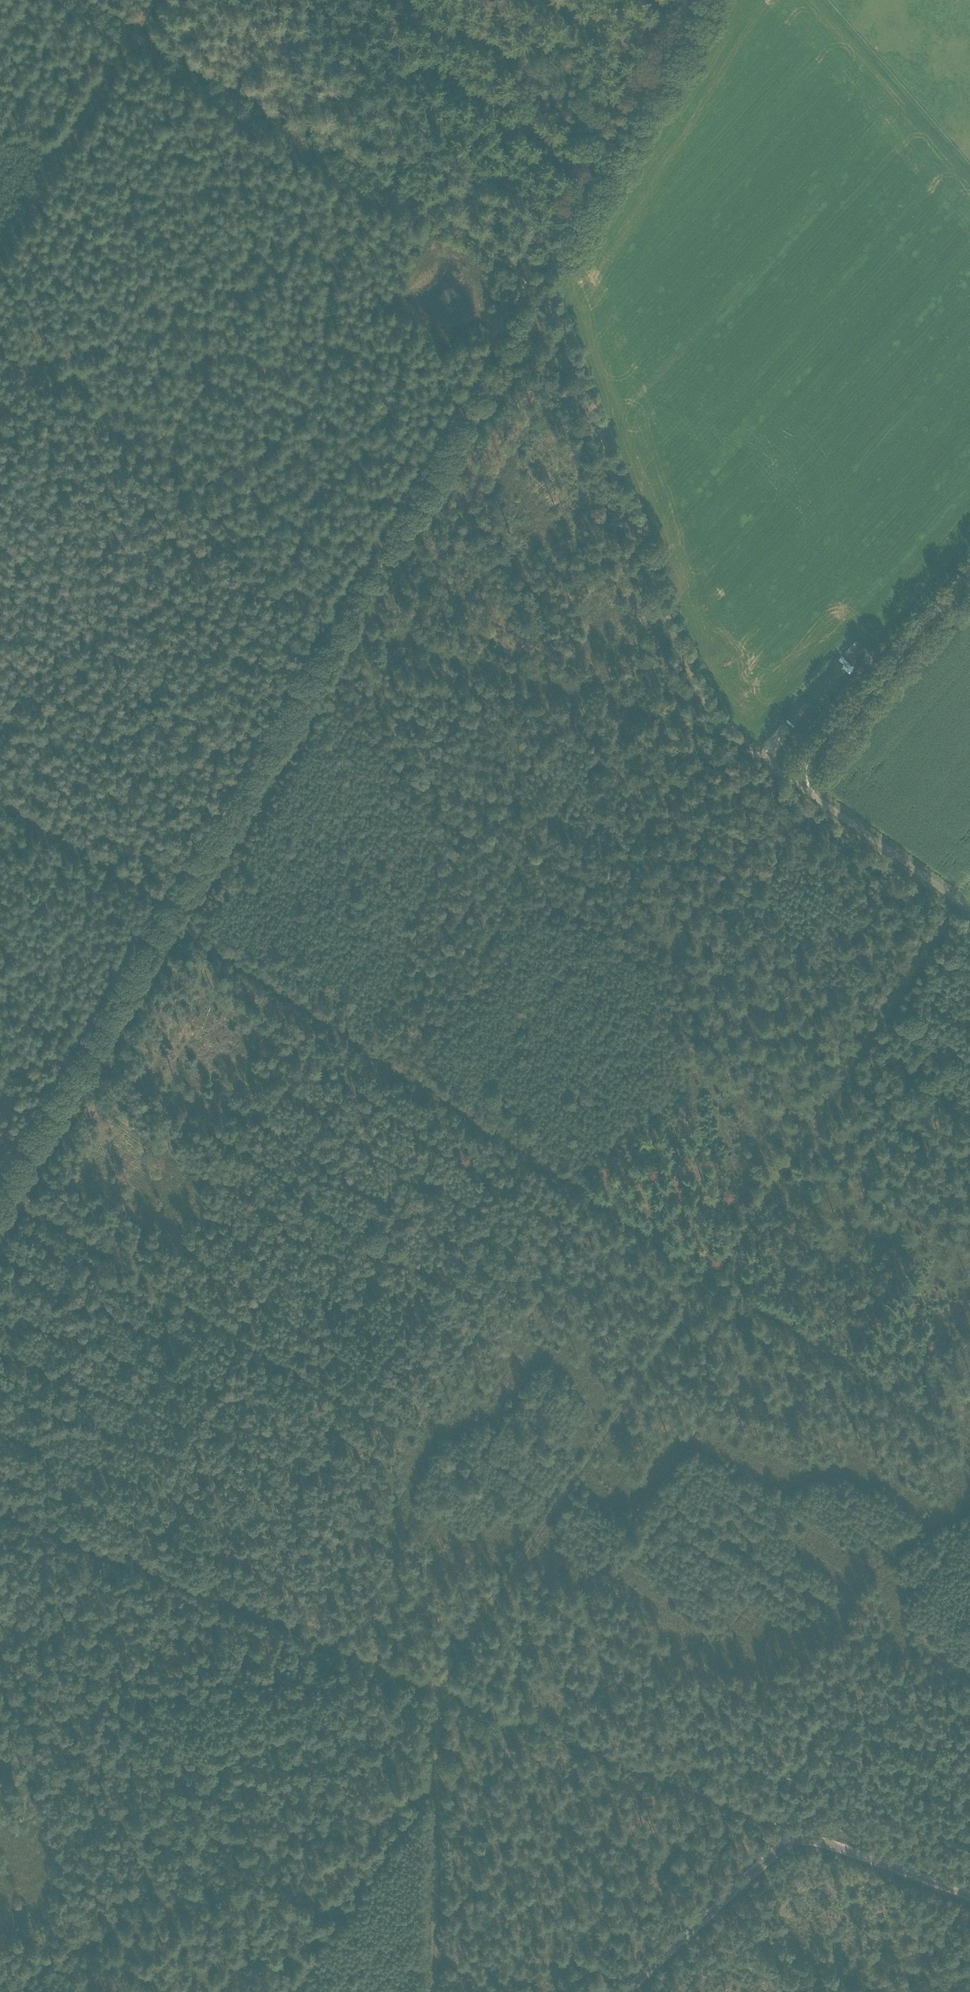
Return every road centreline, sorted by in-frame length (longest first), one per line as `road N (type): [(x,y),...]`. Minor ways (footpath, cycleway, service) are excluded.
road 1 (track): [(789,777),(741,744),(696,684),(540,286),(77,0)]
road 2 (track): [(0,1239),(554,315)]
road 3 (track): [(531,280),(0,1169)]
road 4 (track): [(439,1694),(616,1415),(965,904)]
road 5 (track): [(713,1275),(180,931),(161,900),(0,802)]
road 6 (unclassified): [(969,908),(789,777),(969,574)]
road 7 (track): [(625,1991),(789,1840),(809,1840),(969,1896)]
road 8 (track): [(540,286),(708,0)]
road 9 (track): [(299,1365),(18,1209)]
road 10 (track): [(517,271),(672,0)]
road 11 (track): [(713,1275),(969,1447)]
road 12 (track): [(388,0),(458,155),(551,213)]

